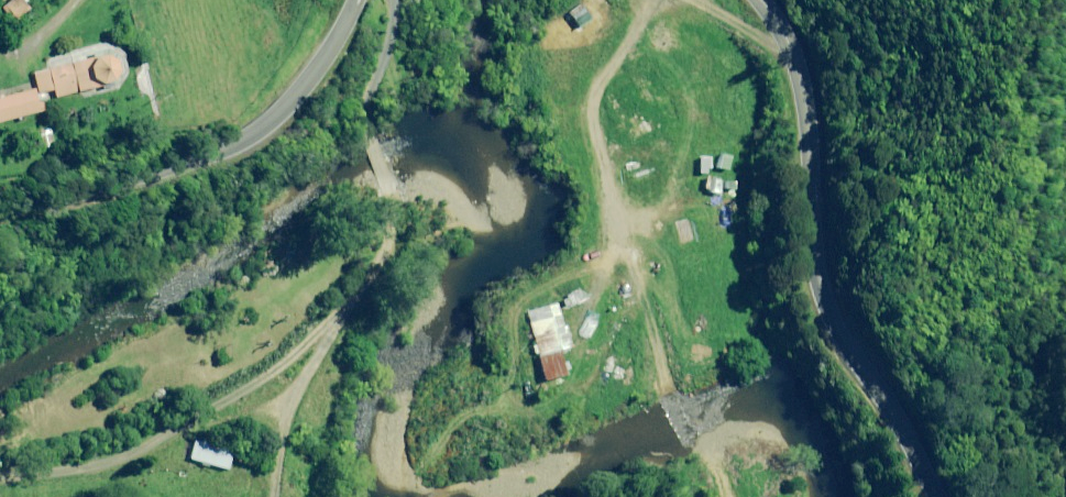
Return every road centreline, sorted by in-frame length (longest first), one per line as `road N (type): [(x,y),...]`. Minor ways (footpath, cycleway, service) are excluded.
road 1 (track): [(384,0),(385,18),(355,90),(382,232),(268,398),(113,448),(0,468)]
road 2 (tertiary): [(763,0),(792,40),(802,84),(823,306),(936,496)]
road 3 (tertiary): [(0,208),(172,174),(229,151),(309,77),(355,0)]
road 4 (track): [(630,257),(689,419),(720,470),(723,496)]

